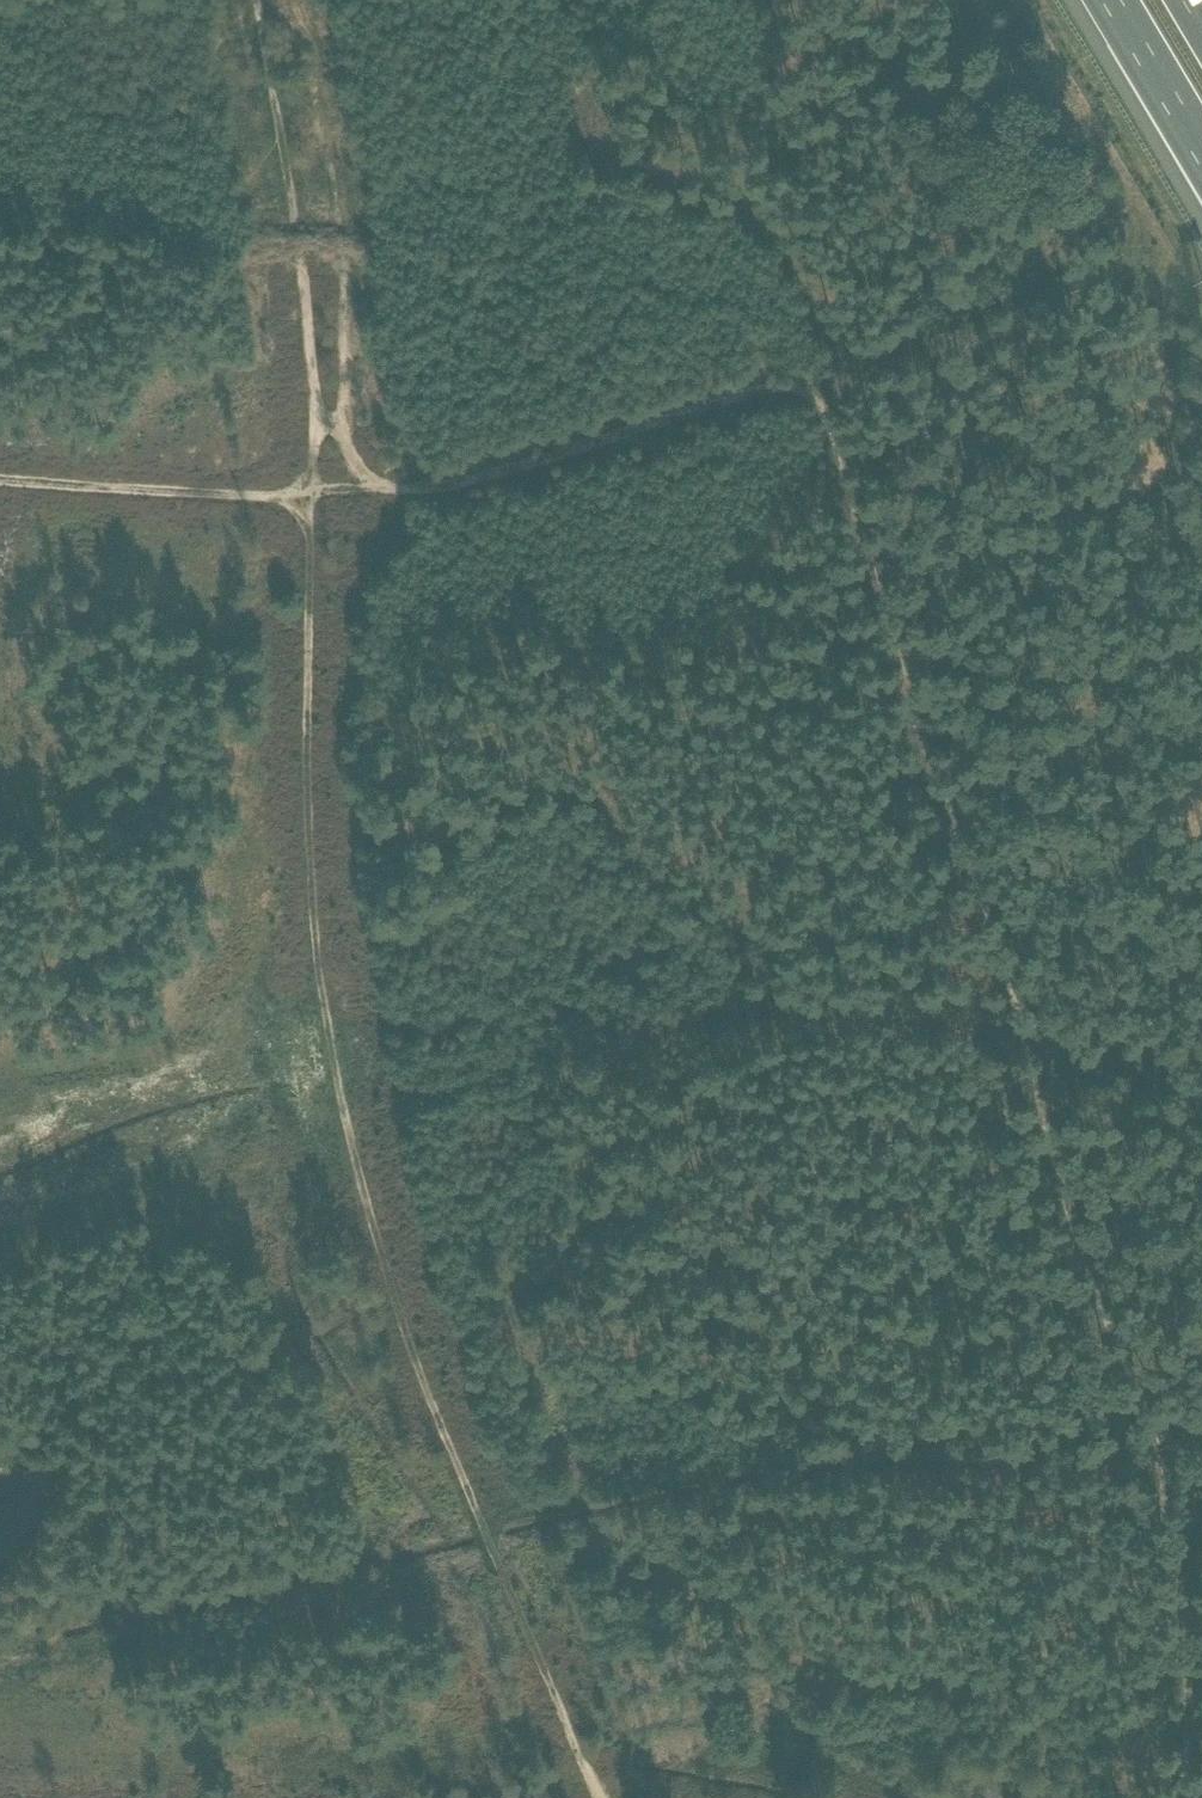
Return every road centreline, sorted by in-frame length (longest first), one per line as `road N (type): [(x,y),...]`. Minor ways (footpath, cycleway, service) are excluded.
road 1 (track): [(1185,1797),(1184,1631),(1145,1413),(1077,1253),(1021,1031),(819,399),(779,385),(433,489),(316,496)]
road 2 (track): [(604,1797),(496,1558),(391,1289),(331,1059),(308,773),(316,496)]
road 3 (track): [(393,491),(359,472),(344,429),(344,238),(294,0)]
road 4 (track): [(316,496),(309,309),(253,0)]
road 5 (track): [(316,496),(0,478)]
road 6 (motorway): [(1109,0),(1201,157)]

